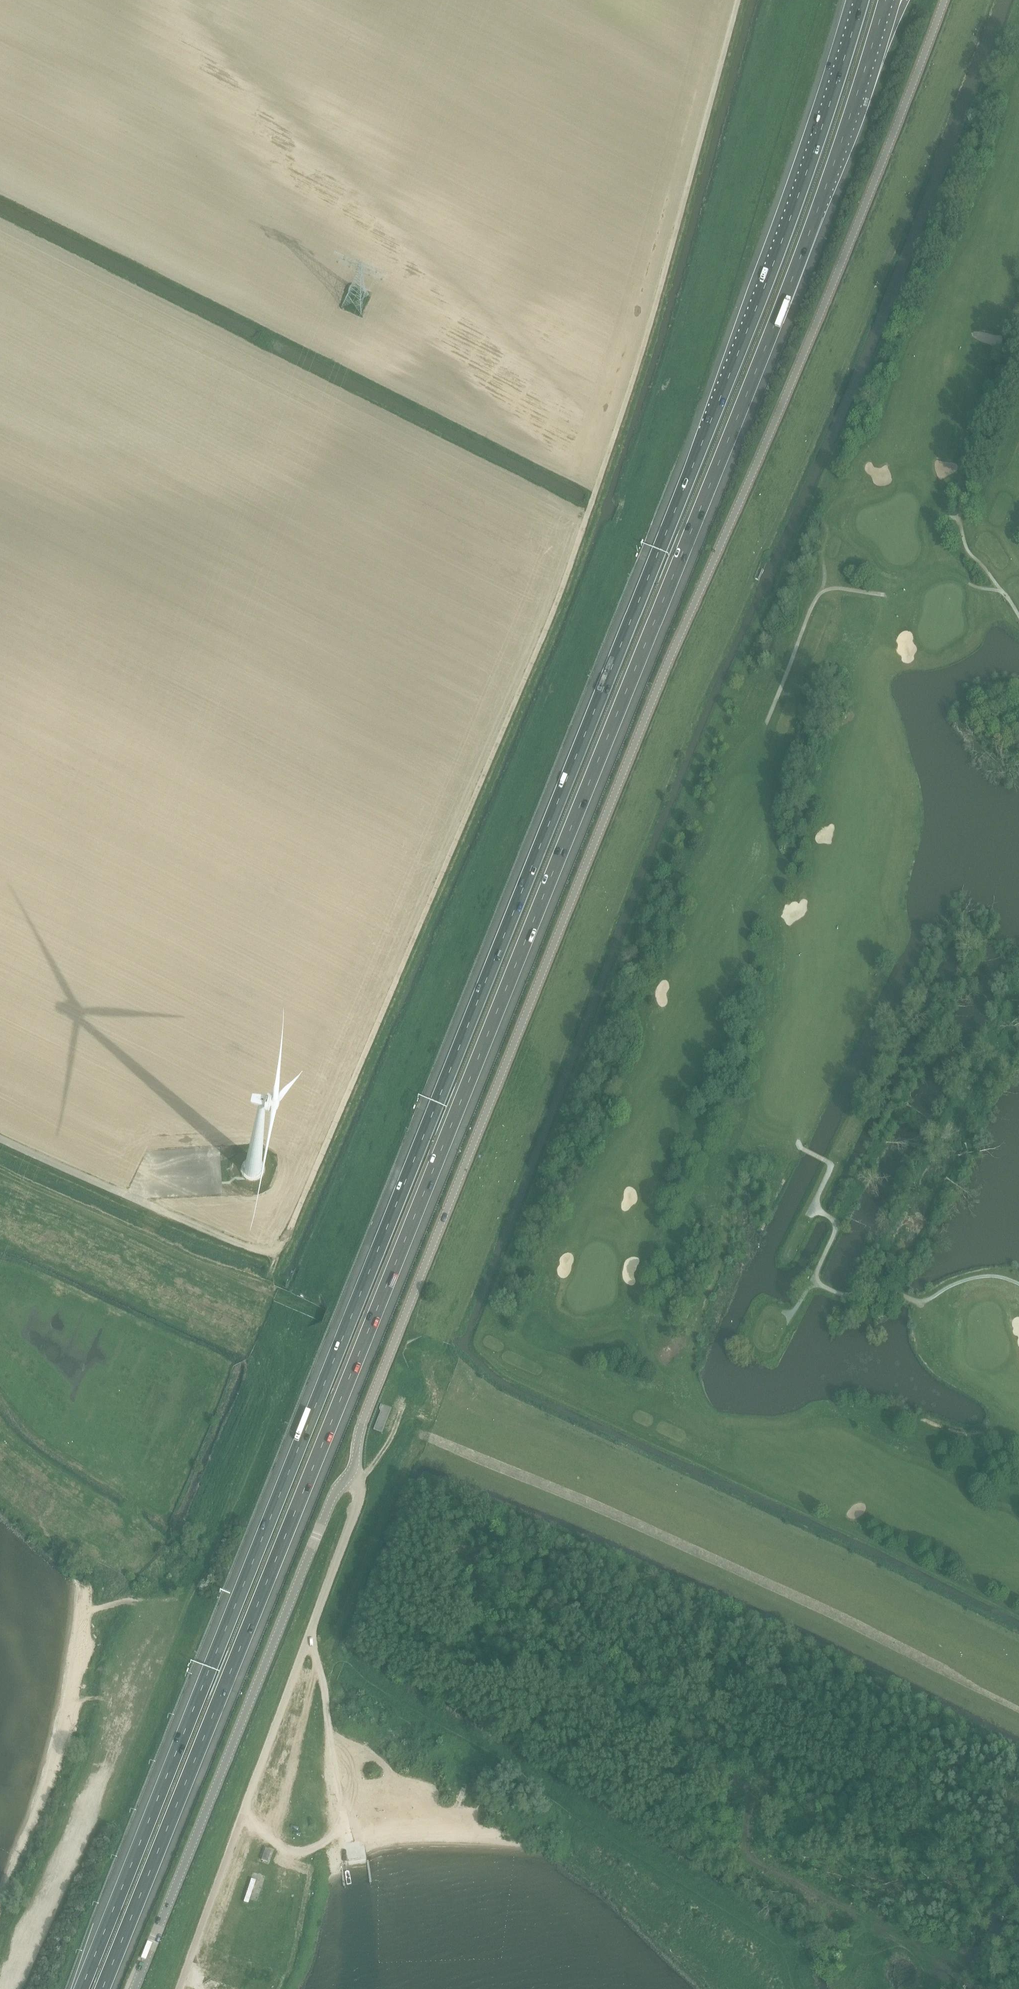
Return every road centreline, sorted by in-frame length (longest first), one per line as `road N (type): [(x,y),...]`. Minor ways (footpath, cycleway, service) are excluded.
road 1 (tertiary): [(134,1988),(332,1500),(354,1470),(364,1418),(440,1227),(945,0)]
road 2 (motorway): [(102,1988),(776,322),(886,0)]
road 3 (motorway): [(862,0),(758,306),(82,1988)]
road 4 (track): [(0,1173),(434,1362)]
road 5 (track): [(262,1252),(0,1141)]
road 6 (track): [(189,1601),(278,1399),(280,1341)]
road 7 (track): [(180,1618),(128,1602),(87,1617),(73,1703),(137,1705)]

